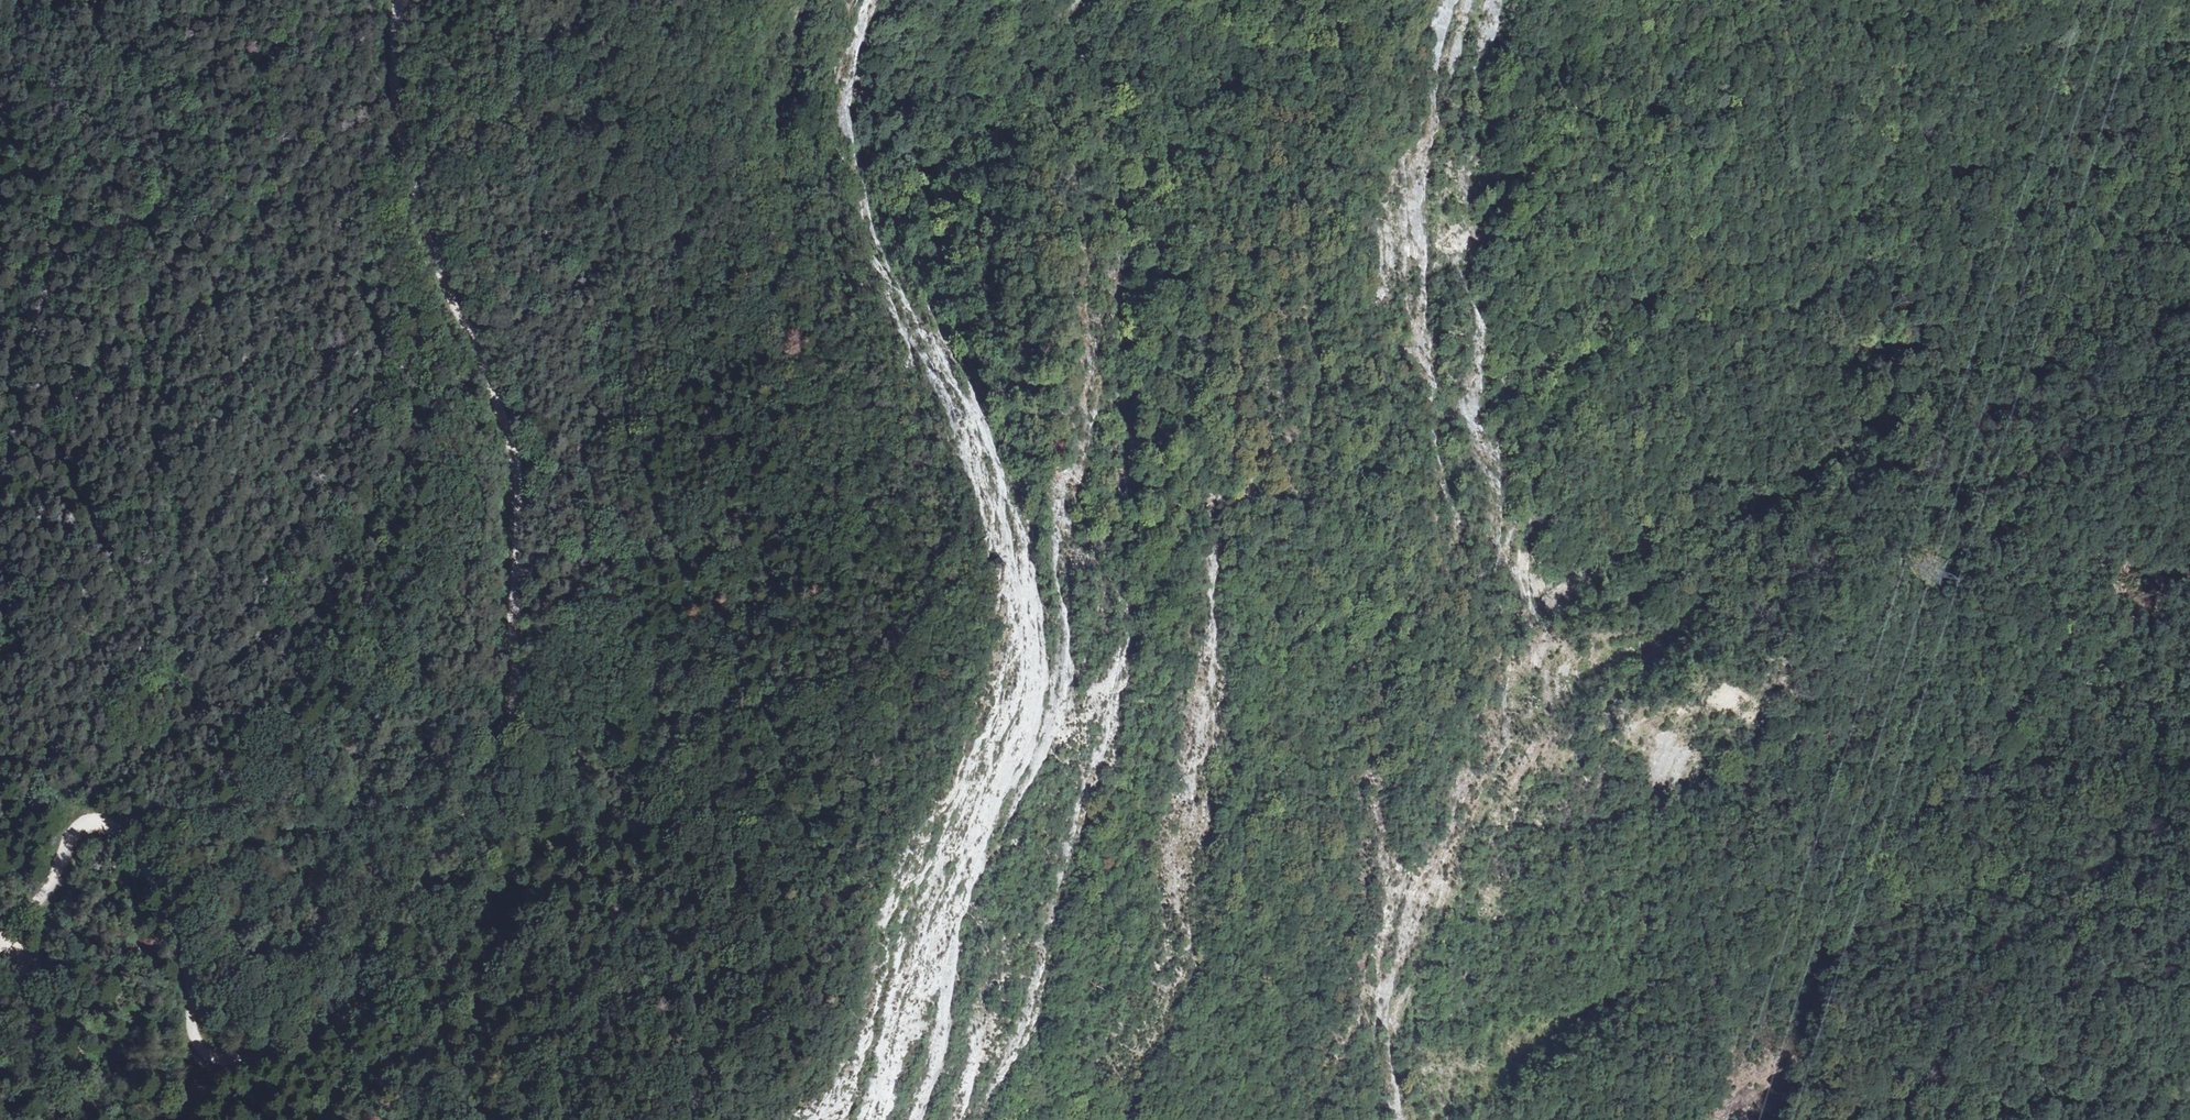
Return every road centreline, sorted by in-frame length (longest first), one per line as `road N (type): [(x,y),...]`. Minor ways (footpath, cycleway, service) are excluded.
road 1 (track): [(401,0),(395,98),(409,178),(496,397),(516,489),(514,649),(491,763),(332,1005),(263,1041),(225,1051),(198,1031),(166,904),(139,847),(102,824),(70,832)]
road 2 (track): [(70,832),(42,890),(0,932)]

